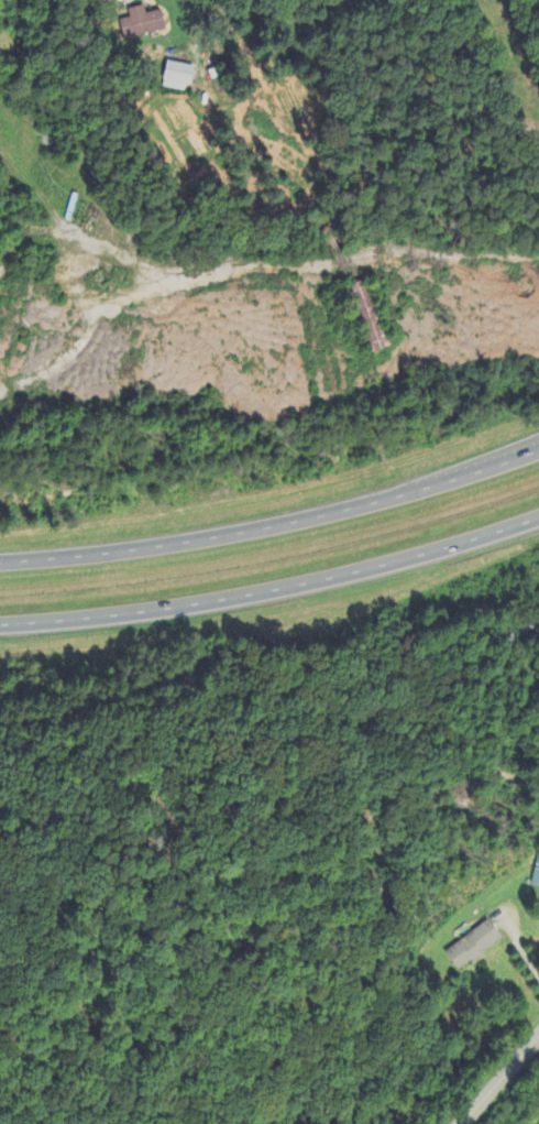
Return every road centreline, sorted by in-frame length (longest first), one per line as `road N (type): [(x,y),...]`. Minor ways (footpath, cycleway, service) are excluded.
road 1 (motorway): [(538,441),(251,526),(106,554),(0,563)]
road 2 (motorway): [(0,626),(290,587),(413,559),(538,518)]
road 3 (residential): [(459,1123),(538,1029)]

